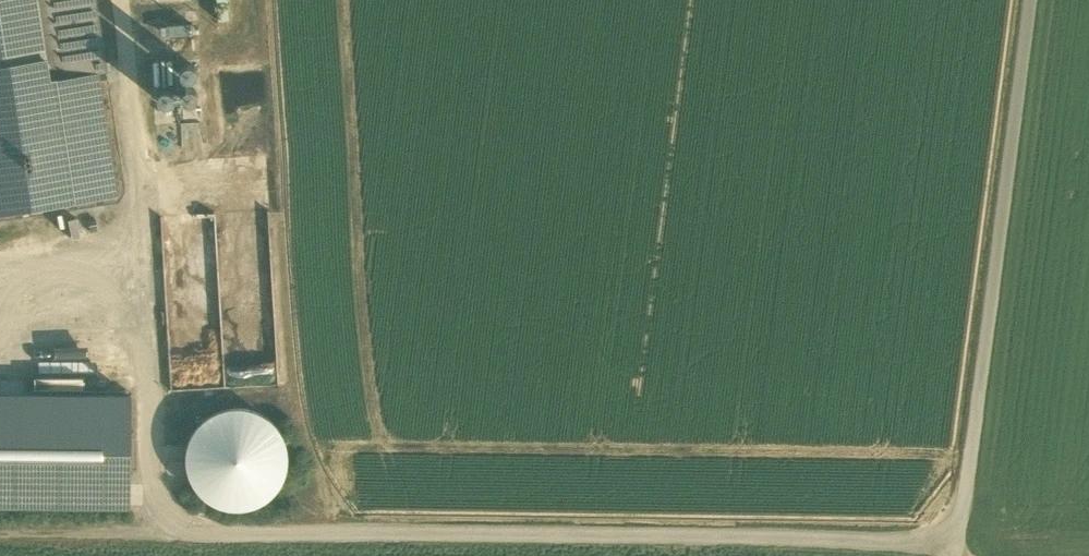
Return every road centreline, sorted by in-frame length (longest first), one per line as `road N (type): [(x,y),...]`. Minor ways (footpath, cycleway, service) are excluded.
road 1 (track): [(946,555),(926,547),(766,540),(0,528)]
road 2 (track): [(955,555),(1029,0)]

